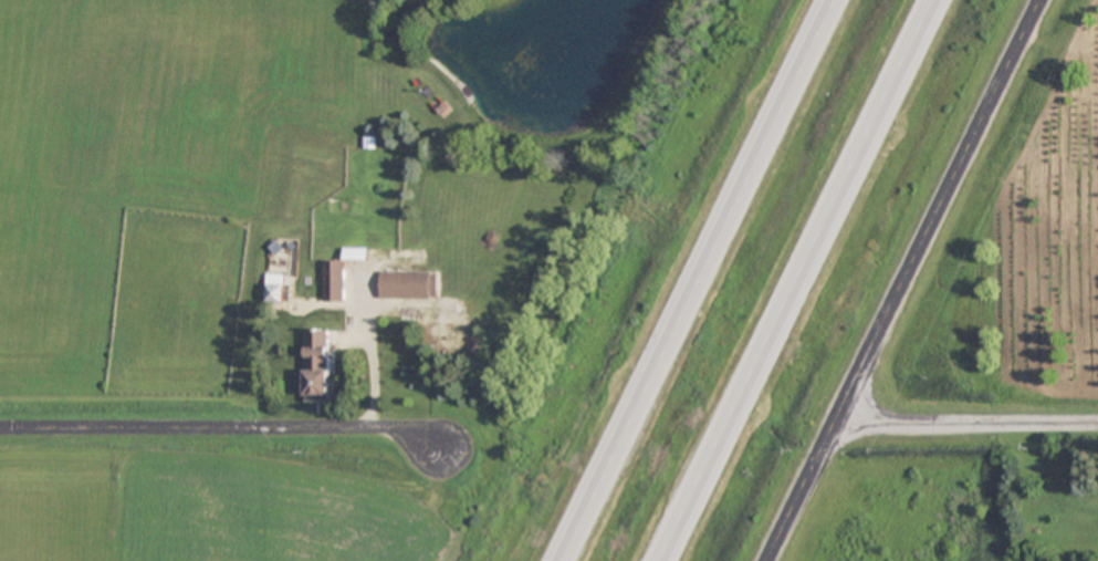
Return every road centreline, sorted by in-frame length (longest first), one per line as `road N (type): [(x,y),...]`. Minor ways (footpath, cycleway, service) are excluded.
road 1 (motorway): [(663,560),(940,0)]
road 2 (residential): [(764,560),(1040,0)]
road 3 (motorway): [(834,0),(560,560)]
road 4 (residential): [(0,425),(368,427),(436,445)]
road 5 (residential): [(1097,422),(834,419)]

